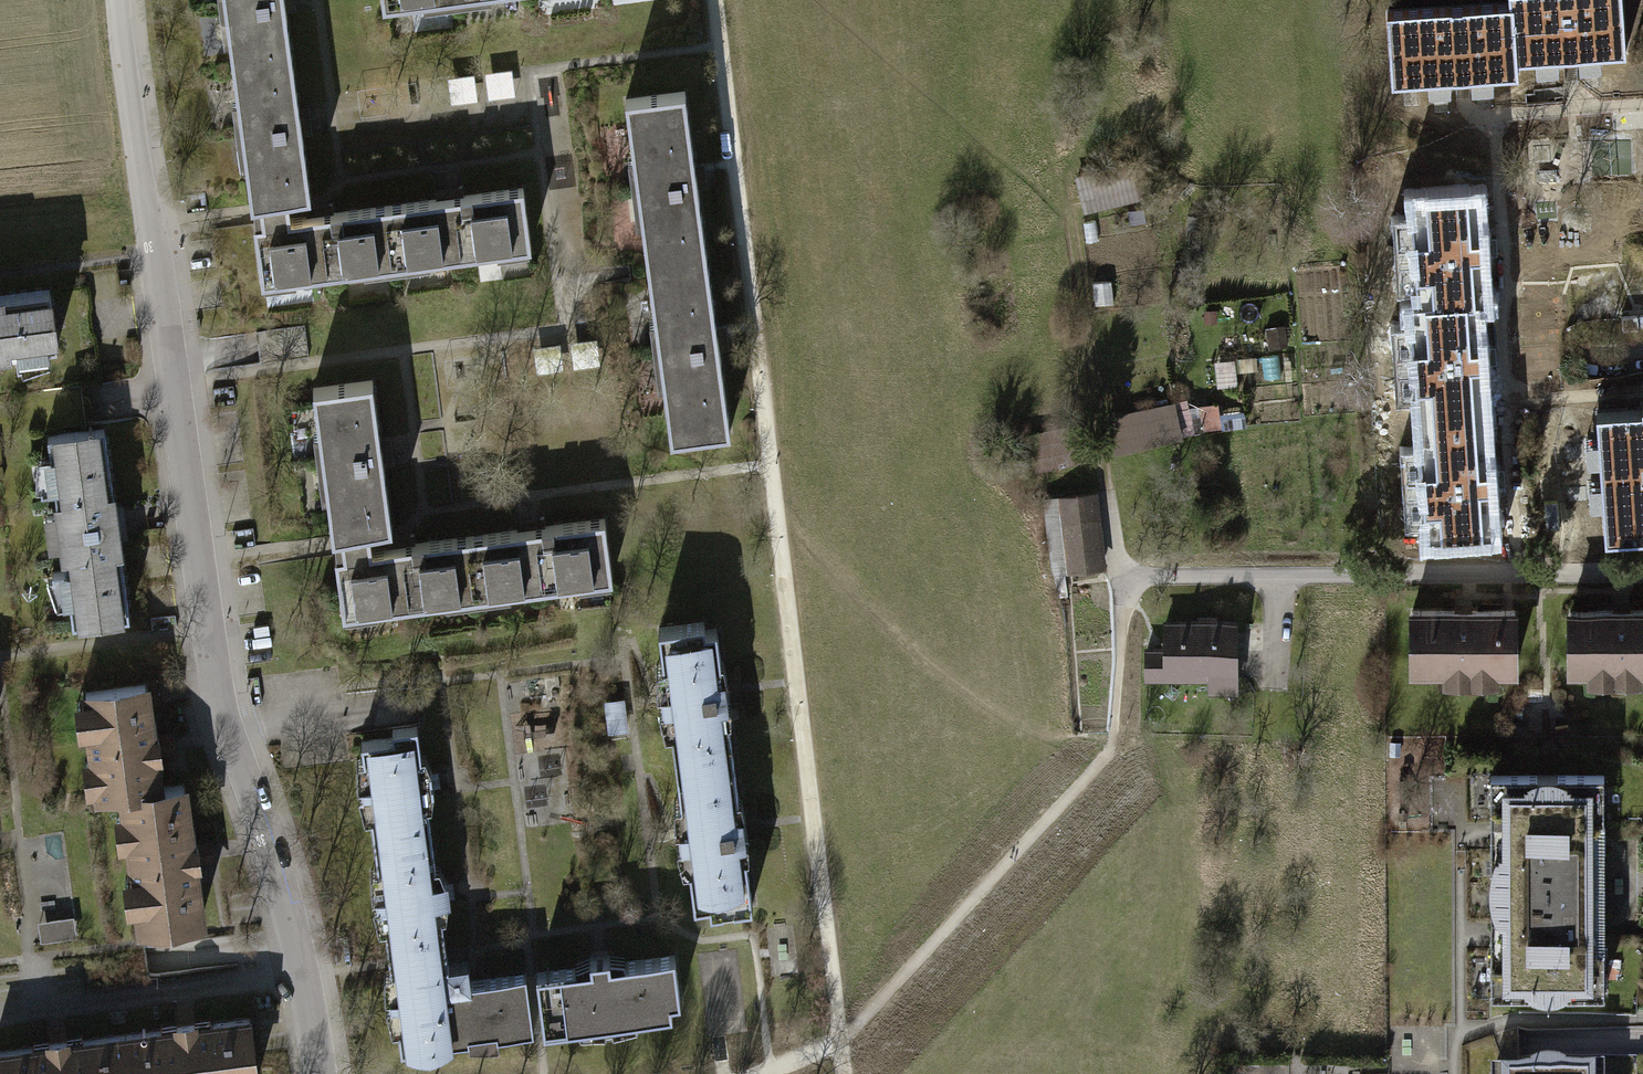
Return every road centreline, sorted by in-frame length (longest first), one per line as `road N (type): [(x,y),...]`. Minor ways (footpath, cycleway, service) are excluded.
road 1 (residential): [(127,0),(229,704),(296,943),(320,1073)]
road 2 (track): [(716,0),(840,1042)]
road 3 (track): [(840,1042),(1112,747),(1126,578)]
road 4 (residential): [(1126,578),(1642,576)]
road 5 (track): [(1074,221),(1126,578)]

